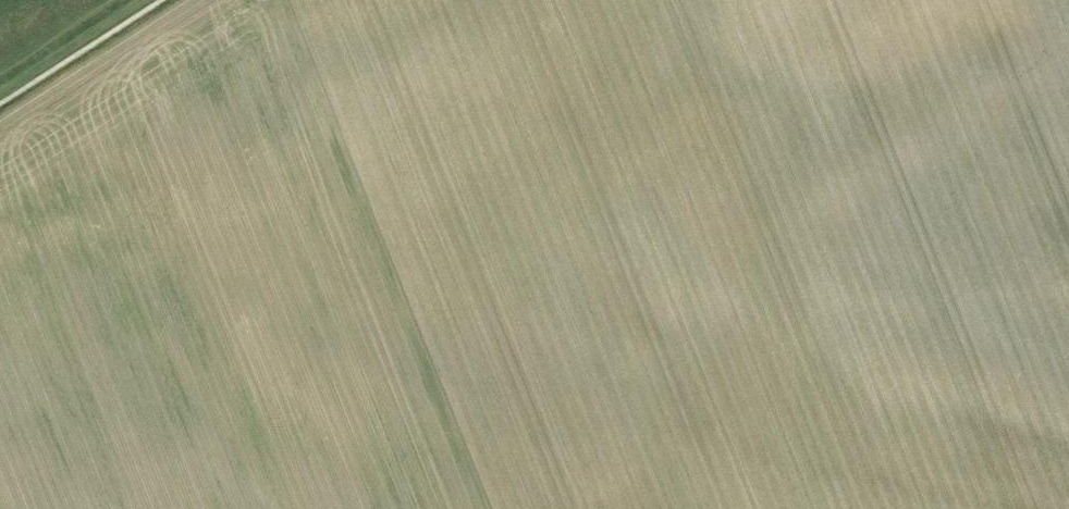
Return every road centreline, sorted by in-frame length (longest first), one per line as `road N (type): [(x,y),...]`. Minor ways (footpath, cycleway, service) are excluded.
road 1 (track): [(123,0),(0,80)]

